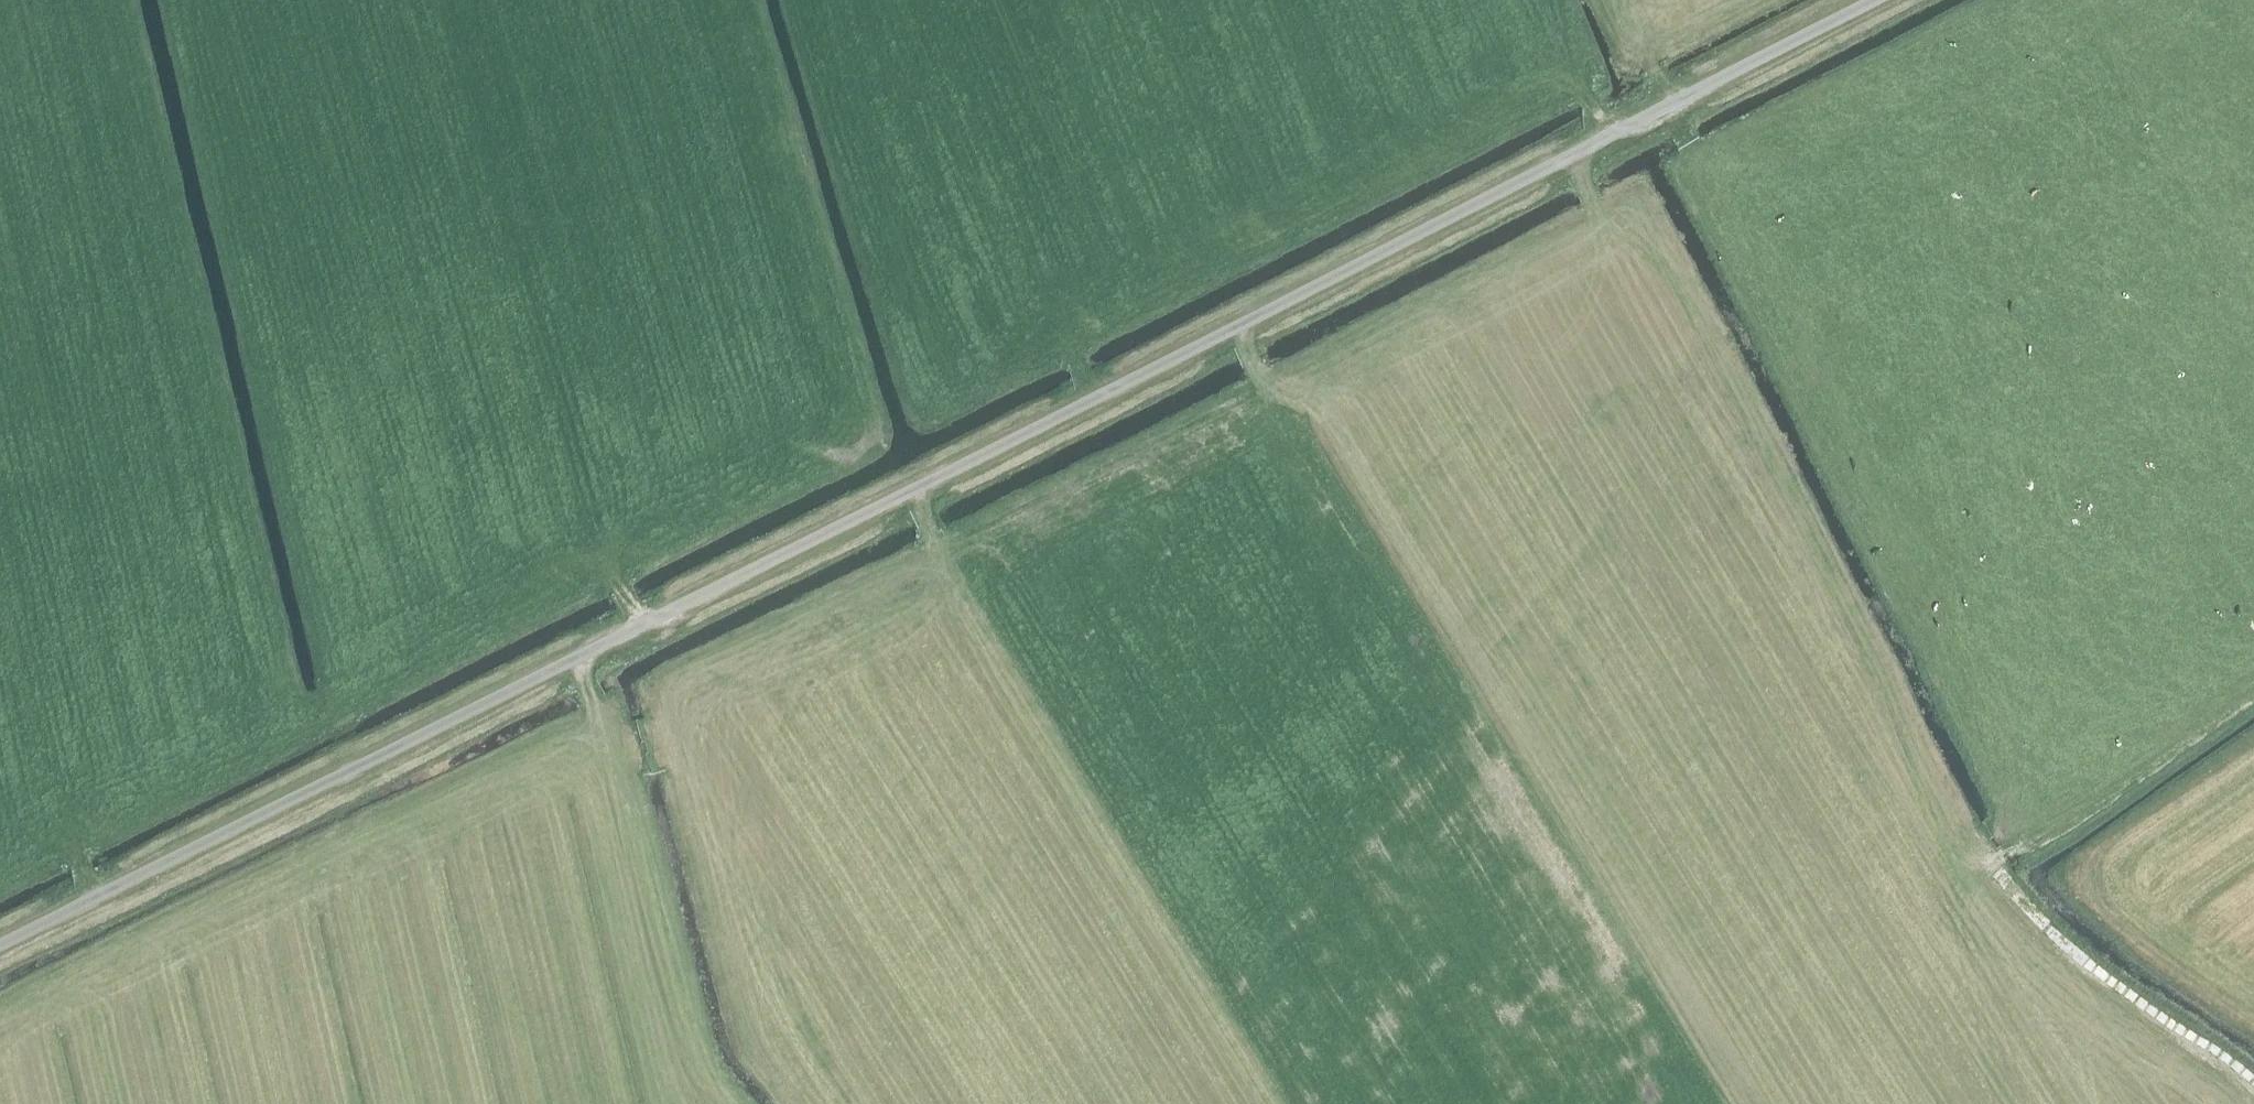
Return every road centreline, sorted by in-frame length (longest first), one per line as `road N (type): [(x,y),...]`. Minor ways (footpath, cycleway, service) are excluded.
road 1 (unclassified): [(0,942),(1866,0)]

